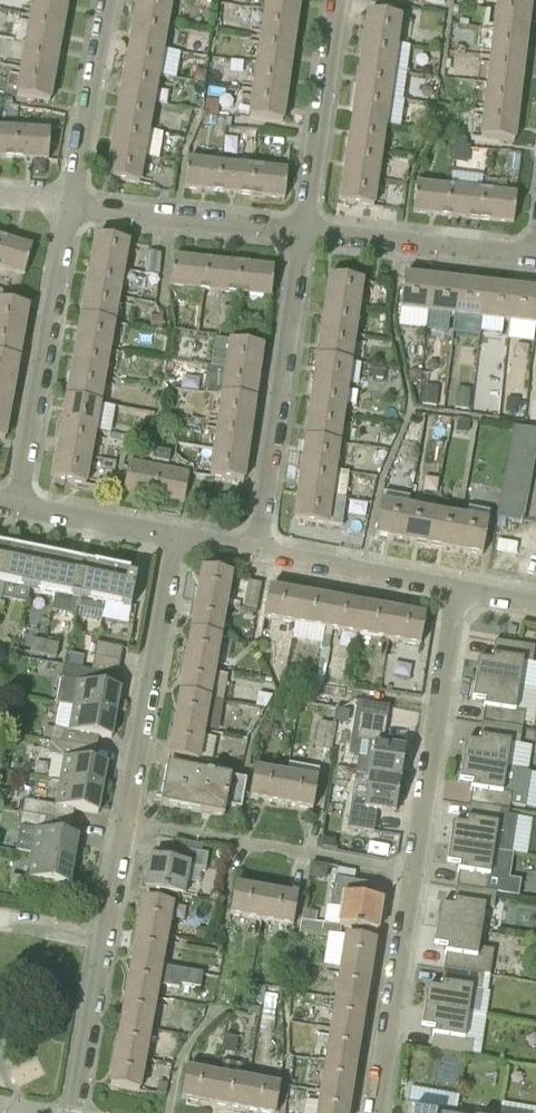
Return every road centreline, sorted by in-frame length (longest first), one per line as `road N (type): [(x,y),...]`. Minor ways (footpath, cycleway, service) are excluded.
road 1 (residential): [(261,548),(307,229)]
road 2 (residential): [(15,505),(76,204)]
road 3 (residential): [(127,824),(176,533)]
road 4 (residential): [(78,1112),(127,824)]
road 5 (residential): [(414,873),(127,824)]
road 6 (residential): [(414,873),(456,588)]
road 7 (residential): [(376,1112),(414,873)]
road 8 (residential): [(307,229),(76,204)]
road 9 (residential): [(307,229),(338,0)]
road 10 (residential): [(535,255),(307,229)]
road 11 (residential): [(76,204),(110,0)]
road 12 (residential): [(456,588),(261,548)]
road 13 (residential): [(176,533),(15,505)]

